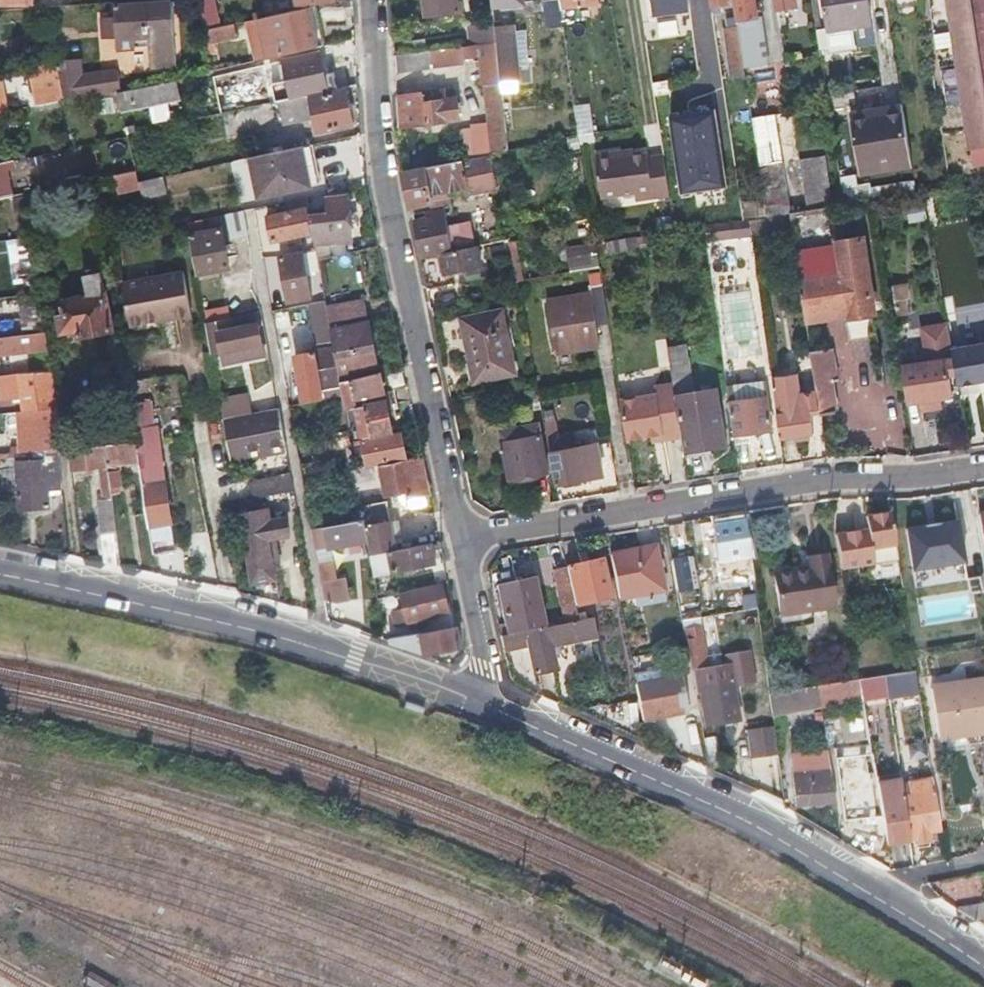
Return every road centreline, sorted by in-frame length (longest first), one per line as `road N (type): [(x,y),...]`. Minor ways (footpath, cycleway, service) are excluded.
road 1 (secondary): [(474,701),(750,826),(983,968)]
road 2 (residential): [(372,0),(378,144),(460,536)]
road 3 (residential): [(983,462),(460,536)]
road 4 (residential): [(322,646),(252,241)]
road 5 (secondary): [(0,575),(322,646)]
road 6 (residential): [(460,536),(484,658),(474,701)]
road 7 (secondary): [(322,646),(474,701)]

